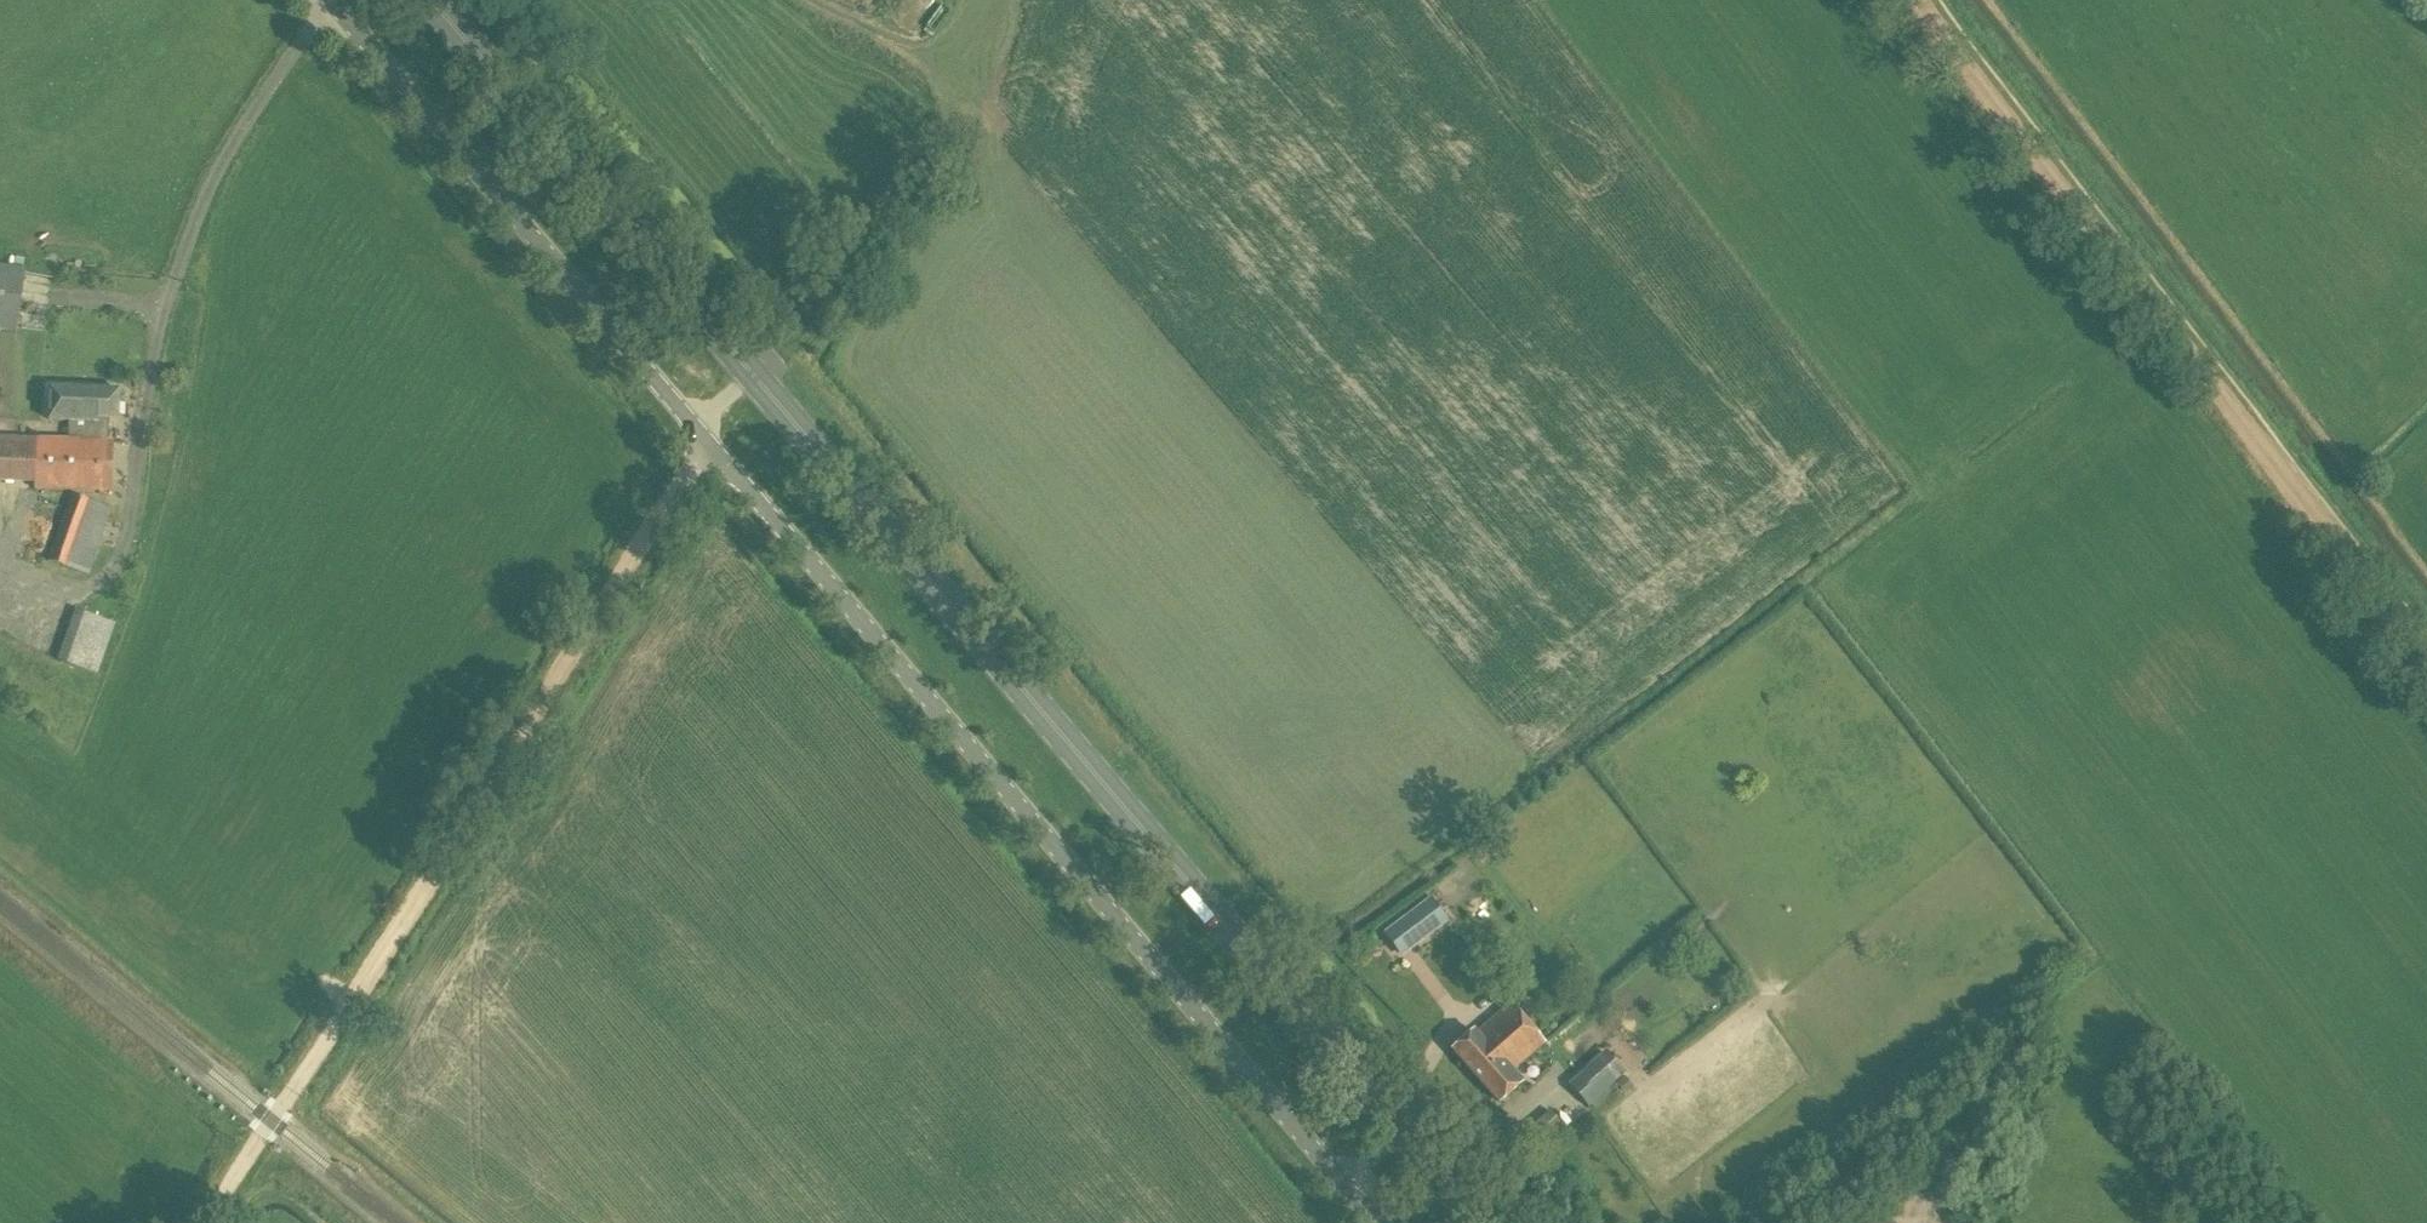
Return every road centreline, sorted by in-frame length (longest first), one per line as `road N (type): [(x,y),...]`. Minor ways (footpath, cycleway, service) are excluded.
road 1 (primary): [(1479,1222),(762,388)]
road 2 (unclassified): [(1369,1222),(709,461)]
road 3 (track): [(709,461),(210,1222)]
road 4 (track): [(1910,0),(2426,664)]
road 5 (unclassified): [(709,461),(321,0)]
road 6 (primary): [(762,388),(429,0)]

